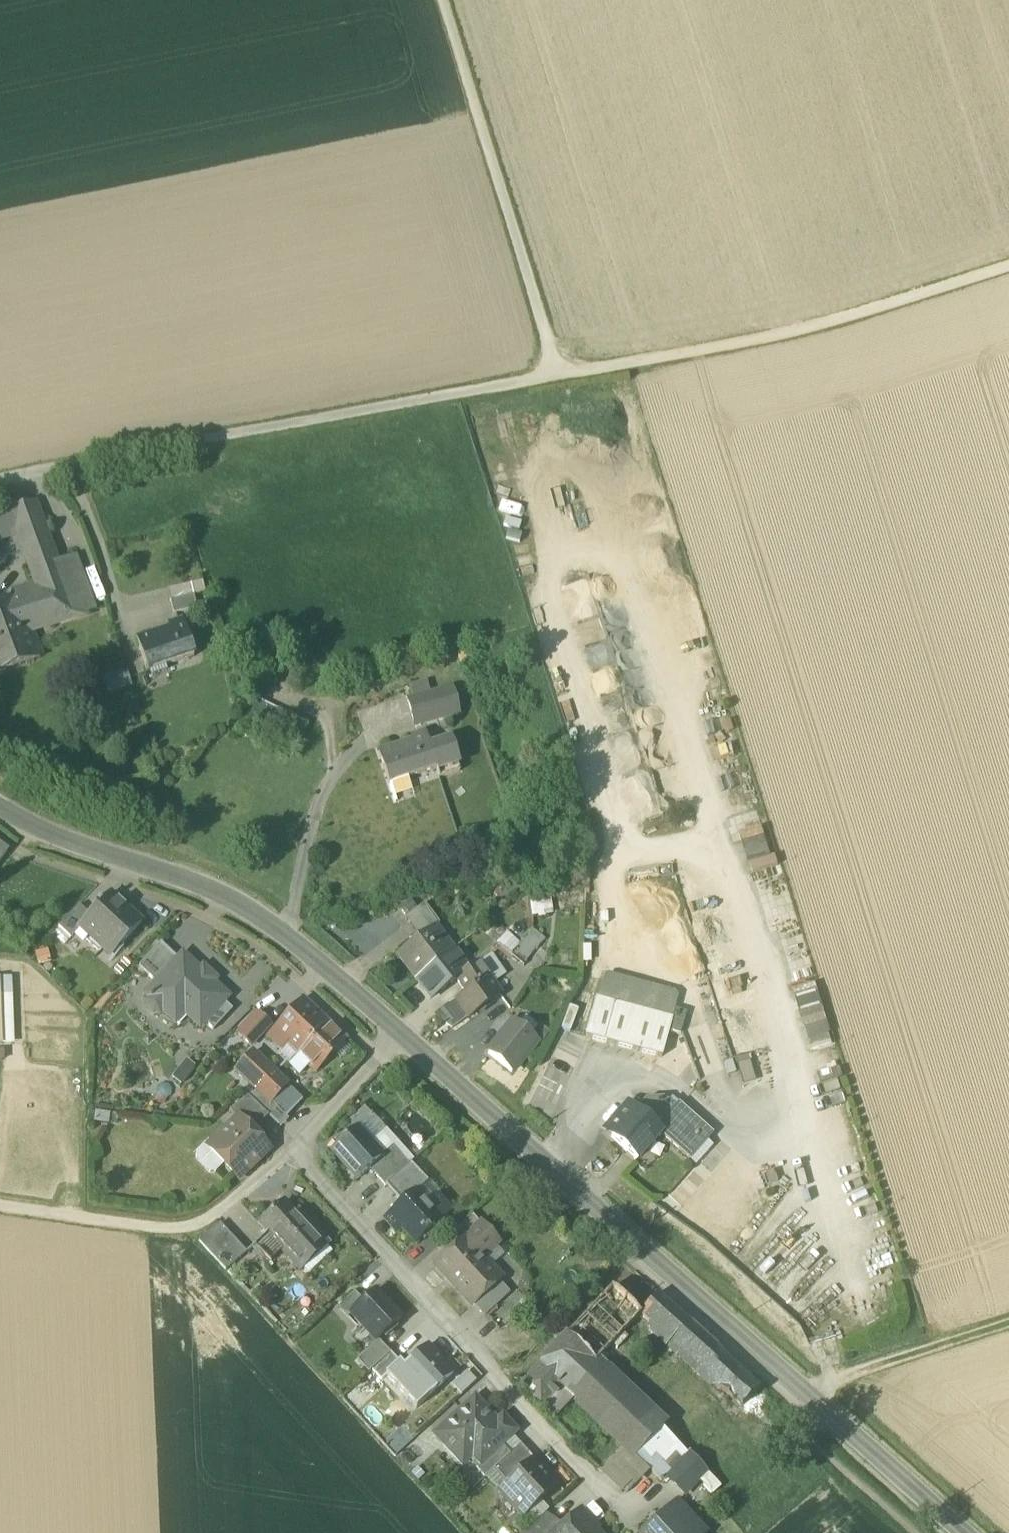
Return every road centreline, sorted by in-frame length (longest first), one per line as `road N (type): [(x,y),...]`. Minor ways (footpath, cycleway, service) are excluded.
road 1 (track): [(1008,265),(806,330),(66,465)]
road 2 (secondary): [(394,1033),(960,1532)]
road 3 (residential): [(289,1150),(613,1499)]
road 4 (secondary): [(0,809),(75,850),(253,915),(394,1033)]
road 5 (track): [(441,0),(557,374)]
road 6 (track): [(802,1392),(1008,1324)]
road 7 (track): [(66,465),(122,619),(143,612)]
road 8 (track): [(167,1228),(0,1206)]
road 9 (residential): [(289,1150),(394,1033)]
road 10 (residential): [(167,1228),(209,1219),(289,1150)]

